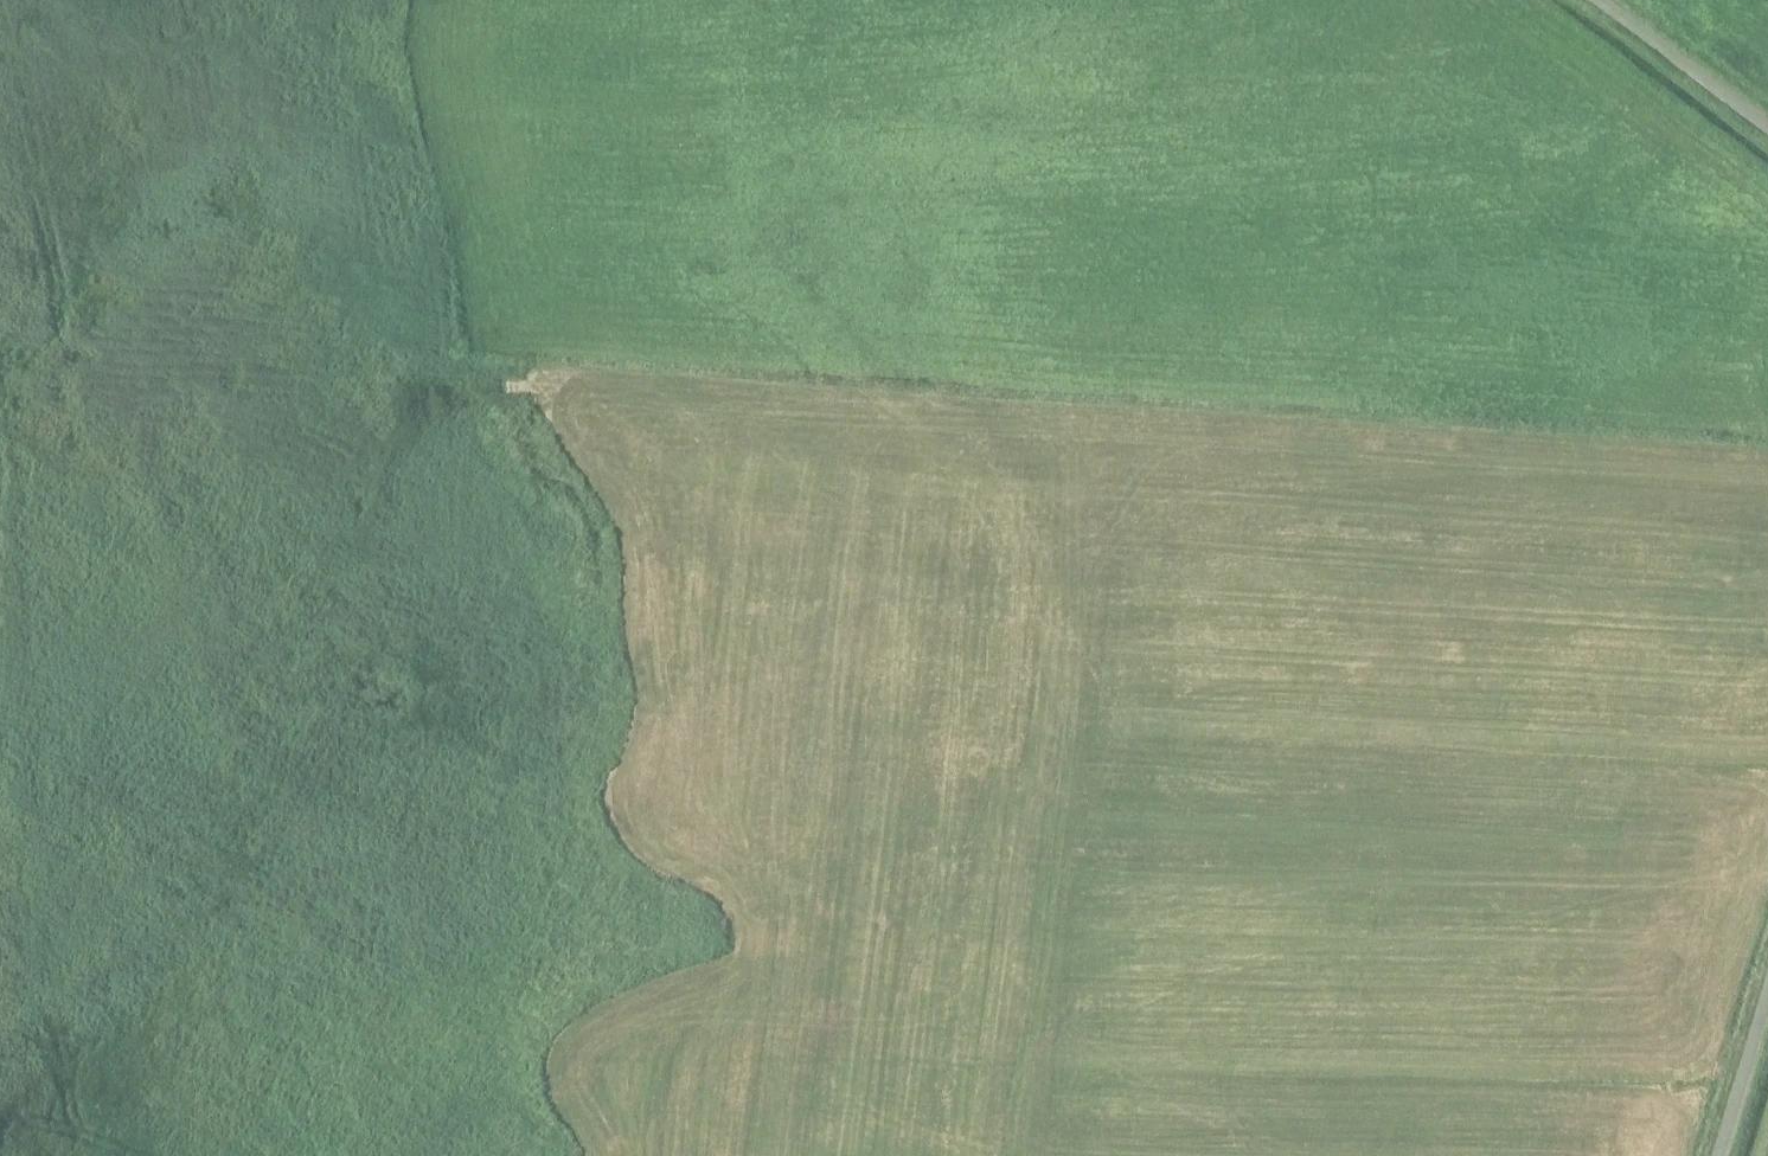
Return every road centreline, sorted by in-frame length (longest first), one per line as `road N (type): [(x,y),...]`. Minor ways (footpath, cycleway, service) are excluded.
road 1 (unclassified): [(1767,134),(1598,0)]
road 2 (unclassified): [(1719,1155),(1767,993)]

